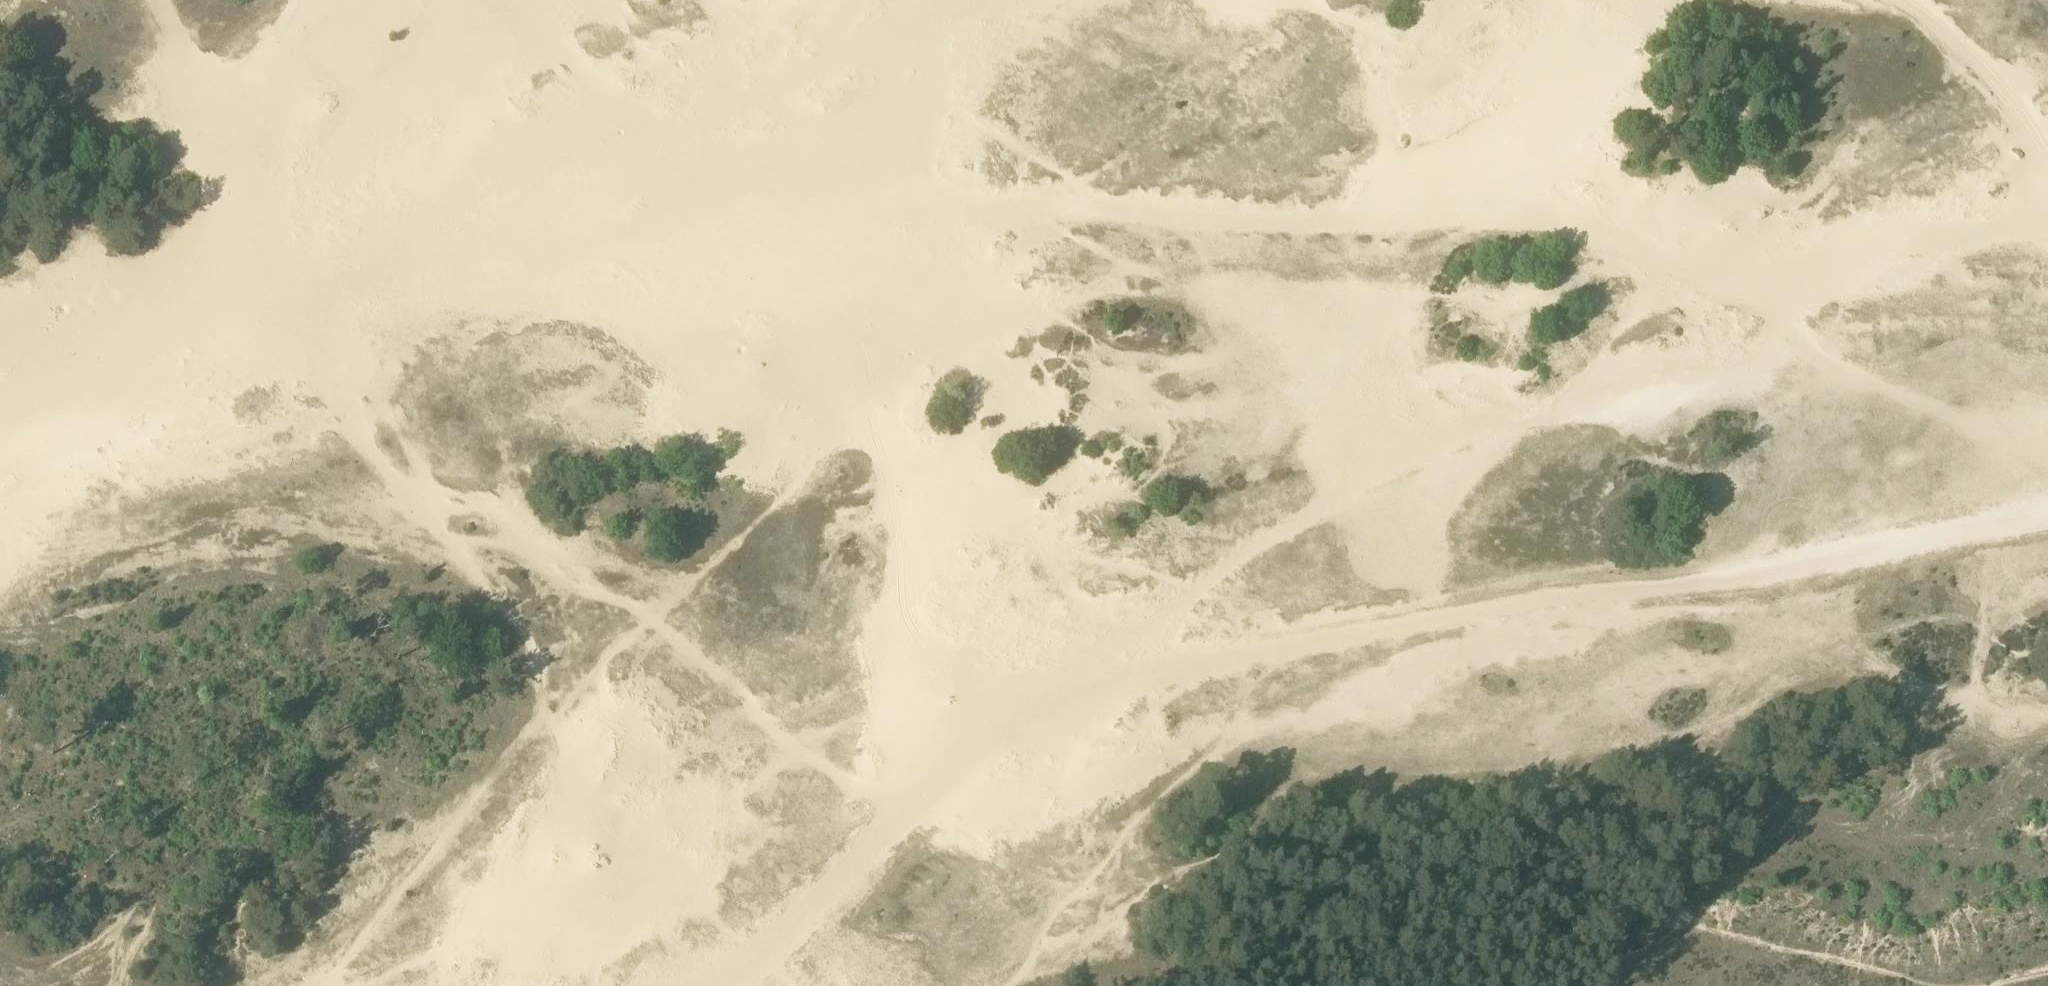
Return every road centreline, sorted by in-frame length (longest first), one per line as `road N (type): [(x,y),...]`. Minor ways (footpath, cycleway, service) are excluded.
road 1 (track): [(2047,527),(1724,586),(1522,581),(1249,642),(1044,715),(889,825),(704,985)]
road 2 (track): [(1934,0),(2047,149)]

